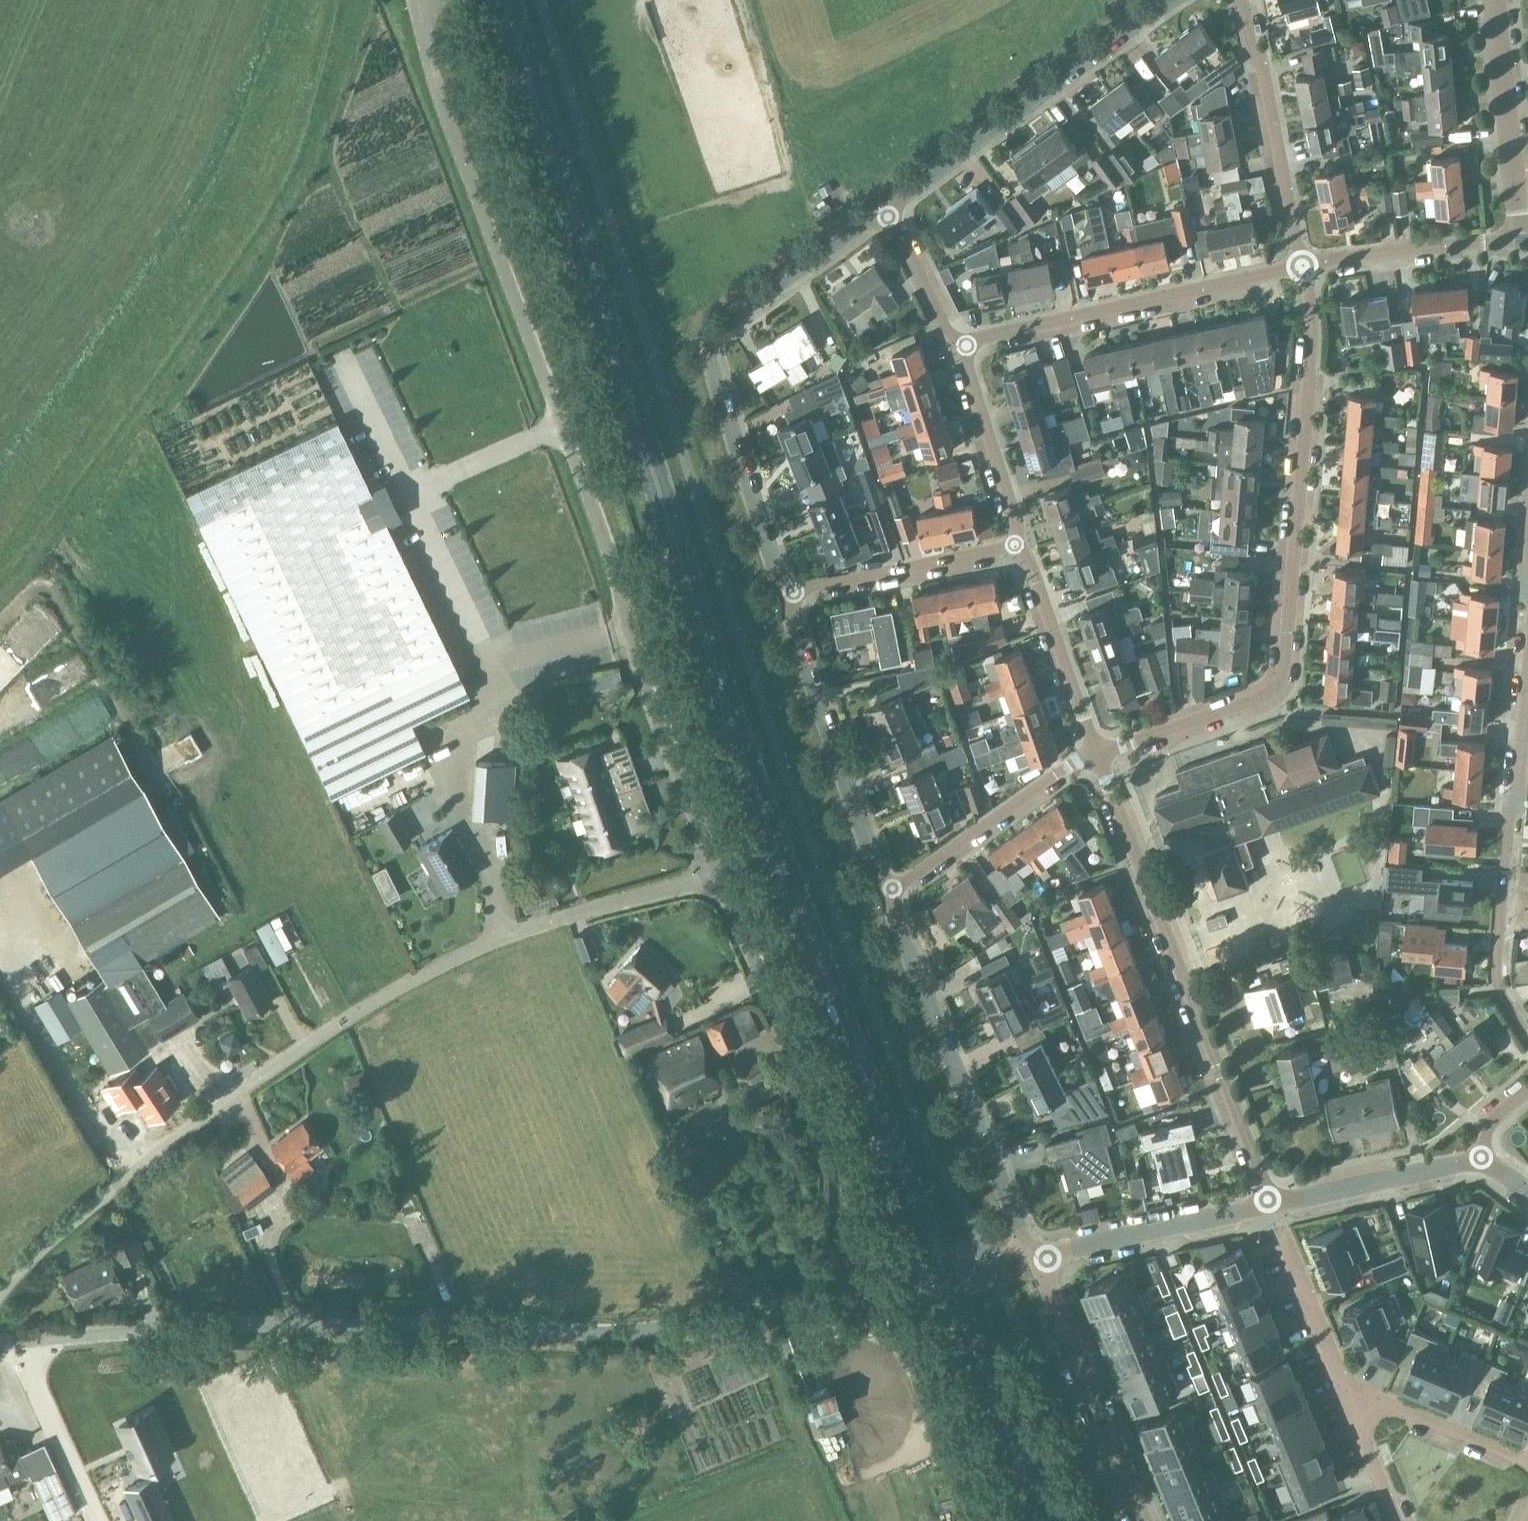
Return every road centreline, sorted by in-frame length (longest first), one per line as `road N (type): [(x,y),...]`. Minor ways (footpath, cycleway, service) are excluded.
road 1 (primary): [(944,1273),(726,707),(506,0)]
road 2 (unclassified): [(717,877),(655,718),(599,522),(412,0)]
road 3 (unclassified): [(0,1346),(184,1329),(389,1323),(590,1334),(680,1328),(855,1295)]
road 4 (unclassified): [(0,1294),(112,1190),(367,1006),(538,927),(717,877)]
road 5 (residential): [(1096,754),(1277,686),(1311,323),(1302,267)]
road 6 (residential): [(785,594),(708,350),(720,327),(884,207)]
road 7 (residential): [(1268,1207),(1096,754)]
road 8 (residential): [(1527,1039),(1500,995),(1495,968),(1527,595)]
road 9 (unclassified): [(855,1295),(829,1143),(717,877)]
road 10 (residential): [(1035,1259),(886,896)]
road 11 (residential): [(958,344),(1302,267)]
road 12 (residential): [(884,207),(1163,0)]
road 13 (residential): [(886,896),(785,594)]
road 14 (residential): [(1144,1520),(1035,1259)]
road 15 (residential): [(1302,267),(1240,0)]
road 16 (primary): [(1046,1520),(944,1273)]
road 17 (residential): [(1096,754),(1068,765),(886,896)]
road 18 (residential): [(1027,554),(785,594)]
road 19 (residential): [(1519,243),(1493,0)]
road 20 (residential): [(1035,1259),(1268,1207)]
road 21 (residential): [(1027,554),(958,344)]
road 22 (residential): [(1268,1207),(1481,1158)]
road 23 (residential): [(1302,267),(1519,243)]
road 24 (residential): [(1096,754),(1027,554)]
road 25 (residential): [(1344,1388),(1527,1461)]
road 26 (residential): [(1344,1388),(1268,1207)]
road 27 (residential): [(958,344),(884,207)]
road 28 (residential): [(1400,1520),(1344,1388)]

